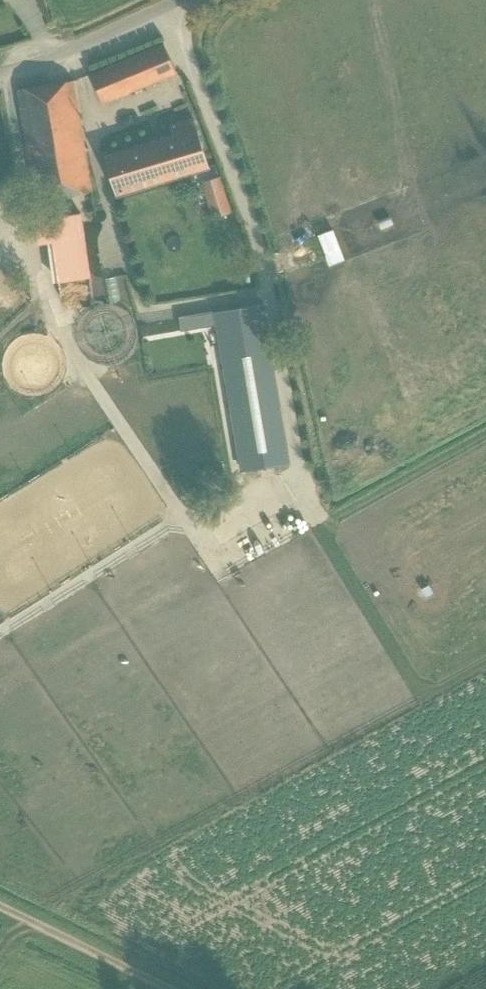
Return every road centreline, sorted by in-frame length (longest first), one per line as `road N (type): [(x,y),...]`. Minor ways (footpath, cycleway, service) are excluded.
road 1 (track): [(171,5),(246,216),(307,494)]
road 2 (unclassified): [(181,0),(0,75)]
road 3 (track): [(169,988),(0,906)]

